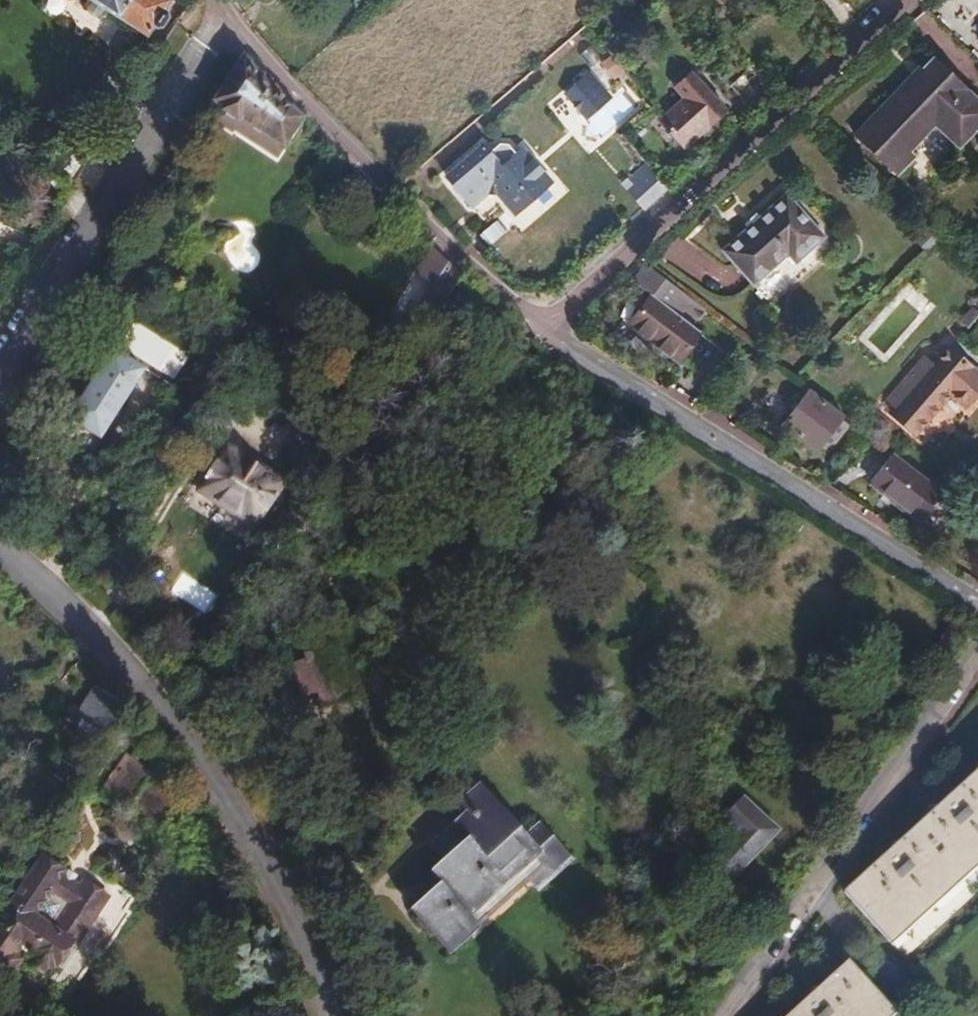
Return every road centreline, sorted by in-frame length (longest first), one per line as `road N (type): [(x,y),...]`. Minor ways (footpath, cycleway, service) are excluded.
road 1 (residential): [(0,553),(111,650),(191,755),(246,836),(331,1015)]
road 2 (residential): [(540,337),(977,600)]
road 3 (residential): [(540,337),(903,0)]
road 4 (residential): [(226,25),(255,65),(540,337)]
road 5 (residential): [(977,667),(723,1015)]
road 6 (residential): [(0,375),(226,25)]

